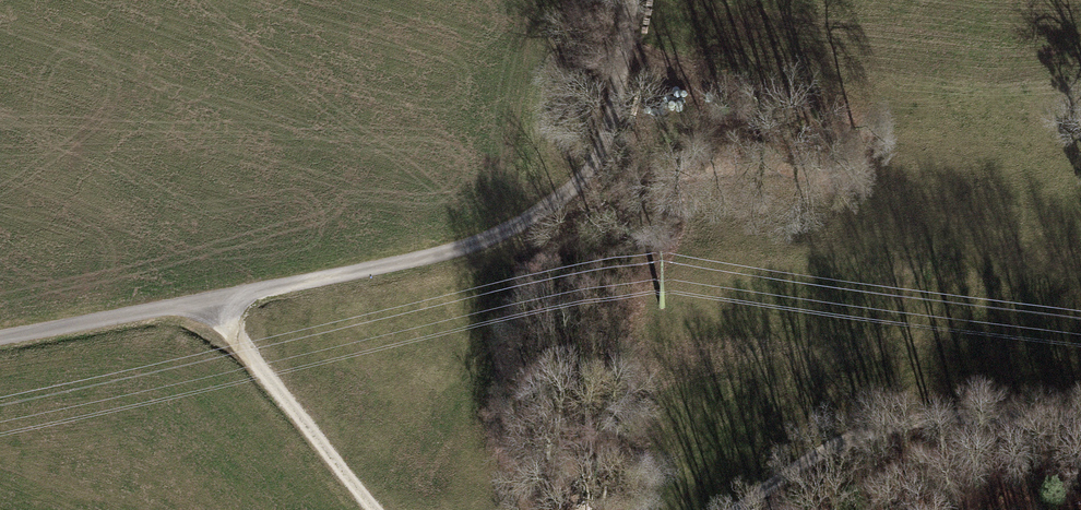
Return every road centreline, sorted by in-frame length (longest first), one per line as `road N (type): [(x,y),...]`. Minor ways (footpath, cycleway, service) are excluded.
road 1 (track): [(0,338),(205,303),(504,232),(567,192),(593,163),(613,111),(632,0)]
road 2 (track): [(738,509),(851,428),(1080,414)]
road 3 (track): [(205,303),(377,509)]

